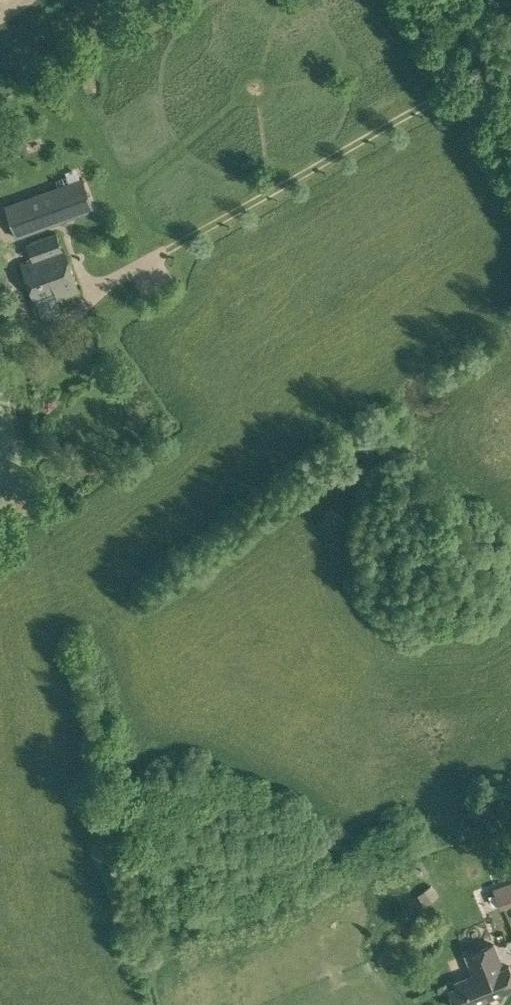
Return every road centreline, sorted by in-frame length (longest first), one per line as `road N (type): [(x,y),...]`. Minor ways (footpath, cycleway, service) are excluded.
road 1 (track): [(101,0),(0,71)]

